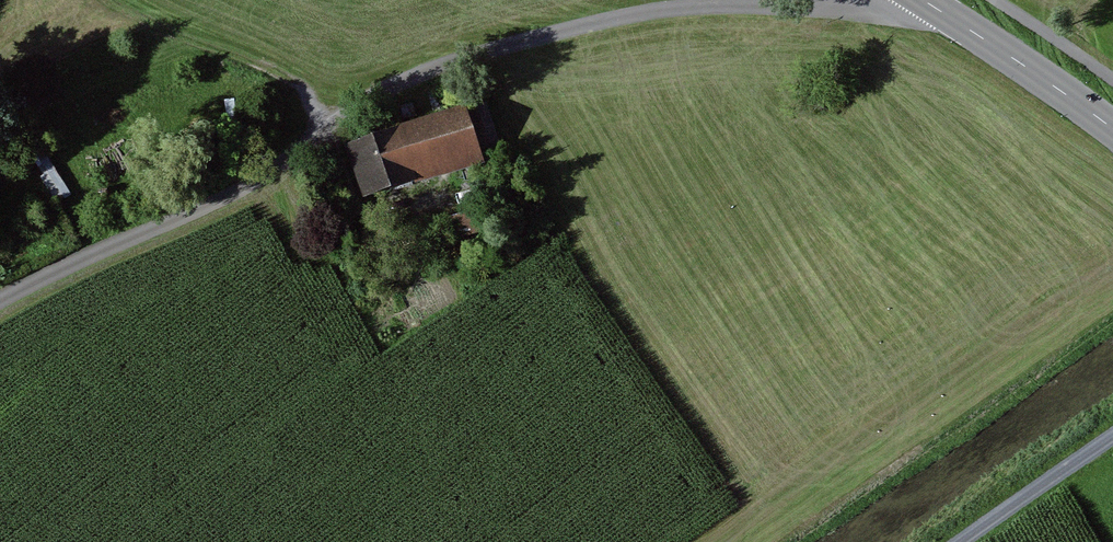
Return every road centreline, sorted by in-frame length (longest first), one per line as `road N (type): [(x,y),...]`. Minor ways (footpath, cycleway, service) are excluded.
road 1 (unclassified): [(0,305),(263,183),(331,124),(409,81),(664,9),(855,0)]
road 2 (track): [(331,124),(301,88),(105,0)]
road 3 (secondary): [(1112,129),(923,0)]
road 4 (track): [(1112,433),(958,541)]

